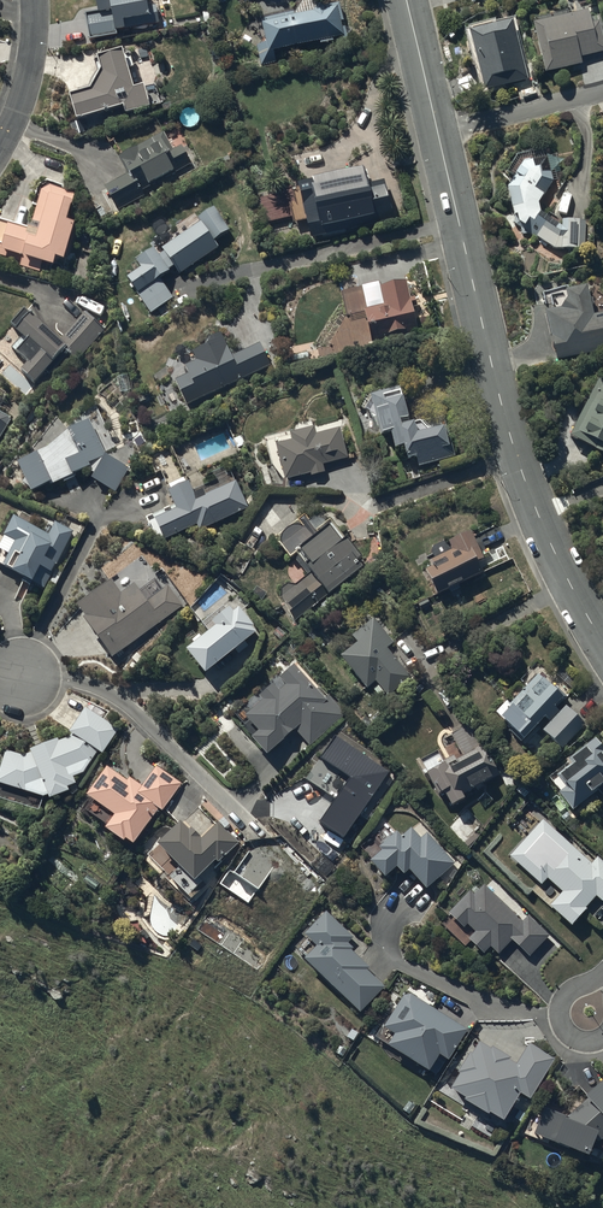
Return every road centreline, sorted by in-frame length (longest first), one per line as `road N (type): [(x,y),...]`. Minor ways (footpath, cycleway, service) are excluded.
road 1 (residential): [(408,0),(493,373),(549,547),(602,642)]
road 2 (residential): [(35,0),(28,80),(0,144)]
road 3 (residential): [(602,979),(573,992),(560,1020),(583,1043),(602,1037)]

